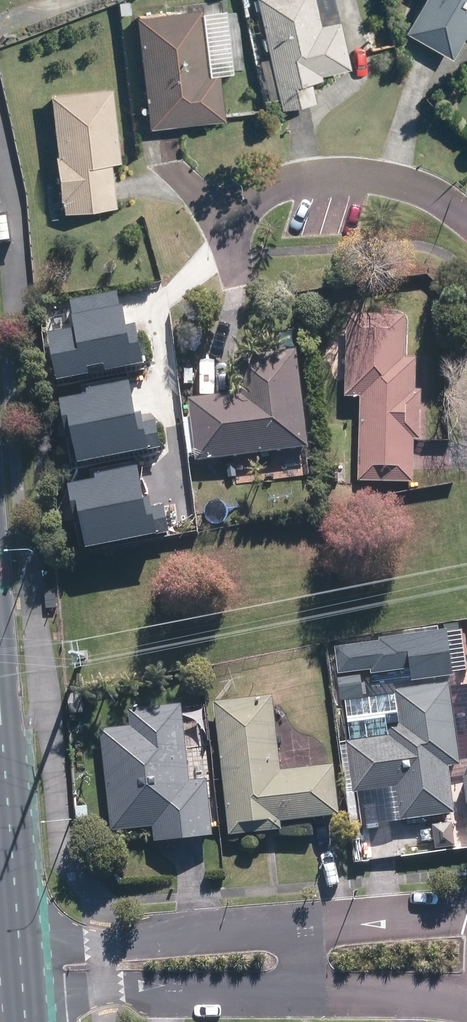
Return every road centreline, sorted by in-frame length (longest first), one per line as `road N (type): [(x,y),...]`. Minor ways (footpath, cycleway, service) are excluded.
road 1 (residential): [(20,941),(298,927)]
road 2 (residential): [(304,988),(27,992)]
road 3 (primary): [(0,665),(20,941)]
road 4 (residential): [(237,208),(318,177),(370,175),(405,182),(466,220)]
road 5 (residential): [(298,927),(466,917)]
road 6 (residential): [(466,986),(304,988)]

